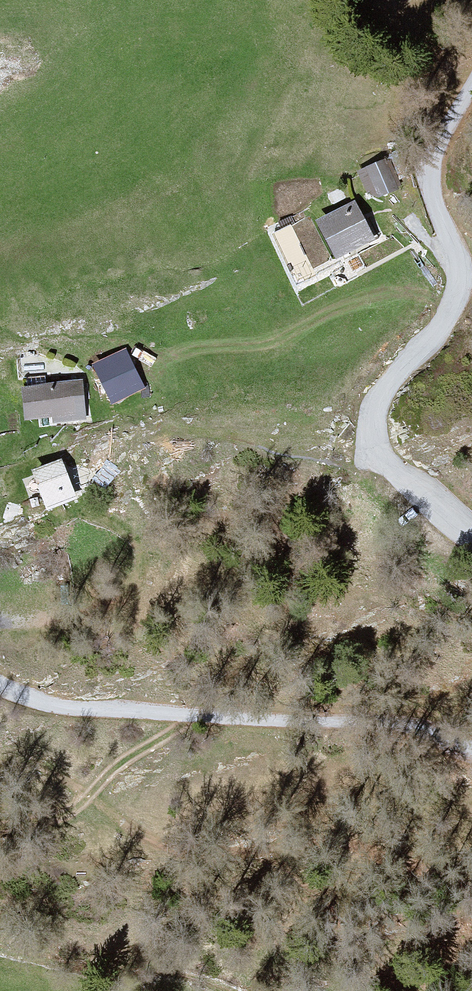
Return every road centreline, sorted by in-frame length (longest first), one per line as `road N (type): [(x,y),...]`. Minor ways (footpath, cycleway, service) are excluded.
road 1 (unclassified): [(471,534),(373,449),(380,401),(451,314),(466,269),(433,187),(471,89)]
road 2 (residential): [(471,743),(65,707),(0,685)]
road 3 (track): [(205,715),(118,767),(65,814),(0,830)]

